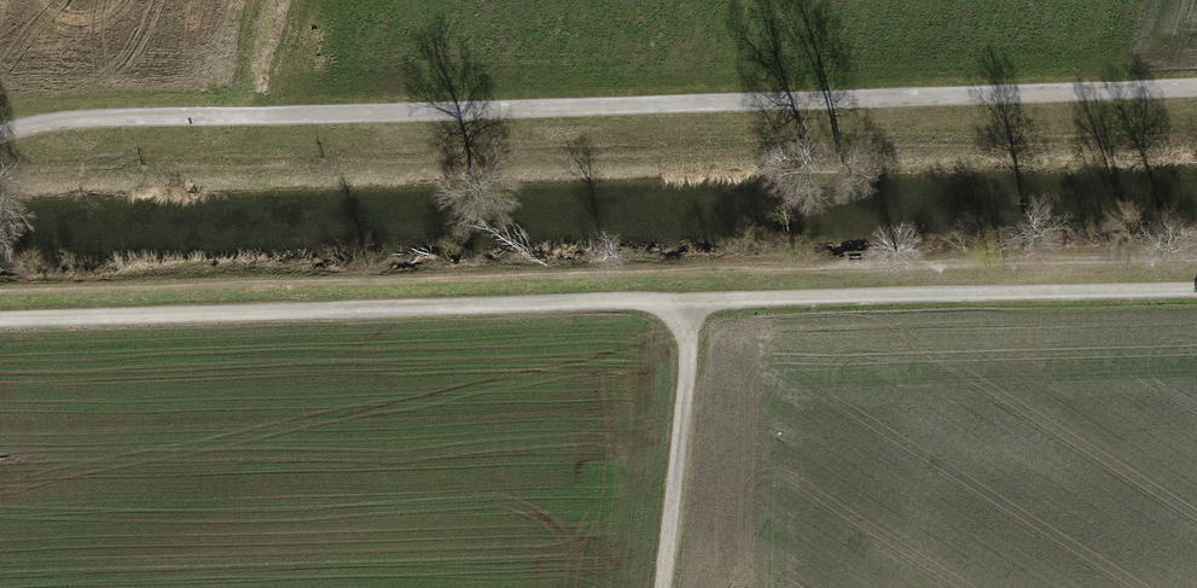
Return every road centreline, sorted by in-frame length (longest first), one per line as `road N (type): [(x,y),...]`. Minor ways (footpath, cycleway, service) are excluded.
road 1 (track): [(0,135),(38,124),(155,118),(1196,90)]
road 2 (track): [(686,300),(0,319)]
road 3 (track): [(1196,290),(686,300)]
road 4 (track): [(662,587),(686,300)]

